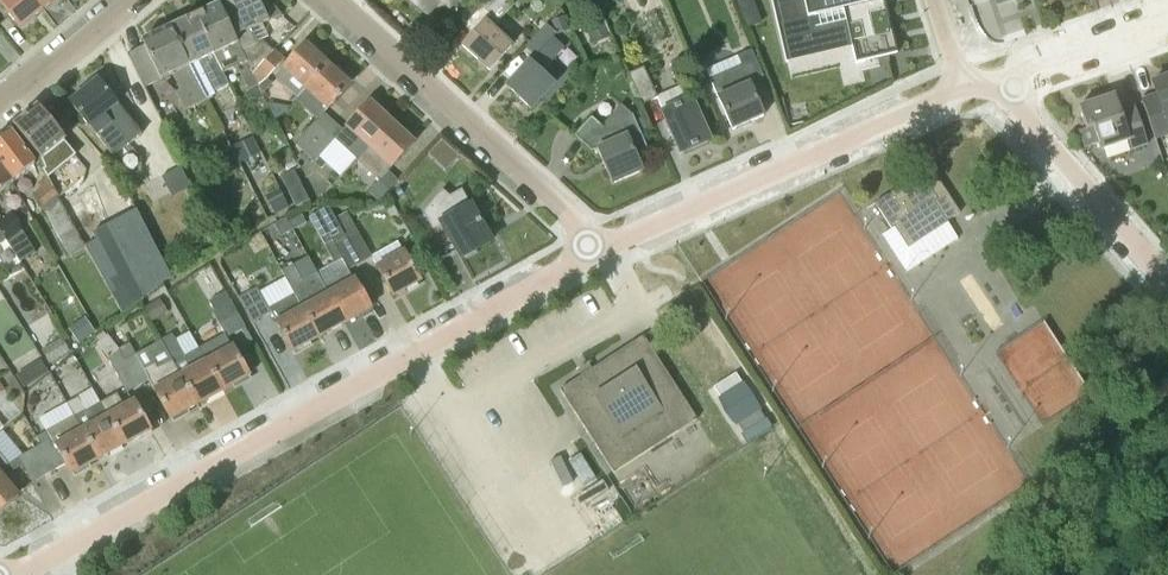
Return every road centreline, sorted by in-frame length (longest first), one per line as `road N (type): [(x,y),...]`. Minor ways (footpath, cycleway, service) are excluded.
road 1 (residential): [(14,574),(603,248)]
road 2 (residential): [(603,248),(967,90)]
road 3 (residential): [(603,248),(336,0)]
road 4 (residential): [(1167,285),(1022,110),(1007,77)]
road 5 (residential): [(1007,77),(1167,22)]
road 6 (residential): [(0,102),(125,0)]

